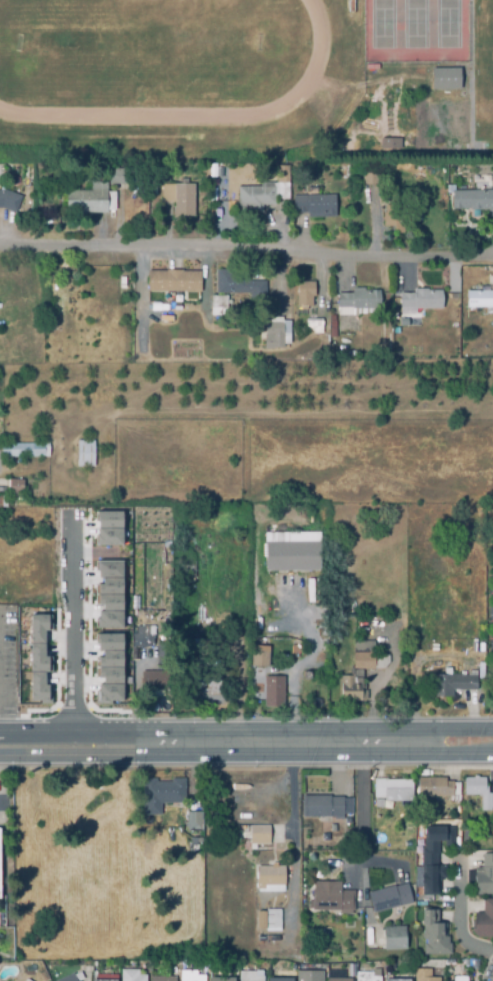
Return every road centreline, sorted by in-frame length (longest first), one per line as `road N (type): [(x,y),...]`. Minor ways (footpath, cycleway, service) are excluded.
road 1 (residential): [(492,255),(0,248)]
road 2 (secondary): [(492,743),(114,743)]
road 3 (residential): [(71,730),(71,510)]

